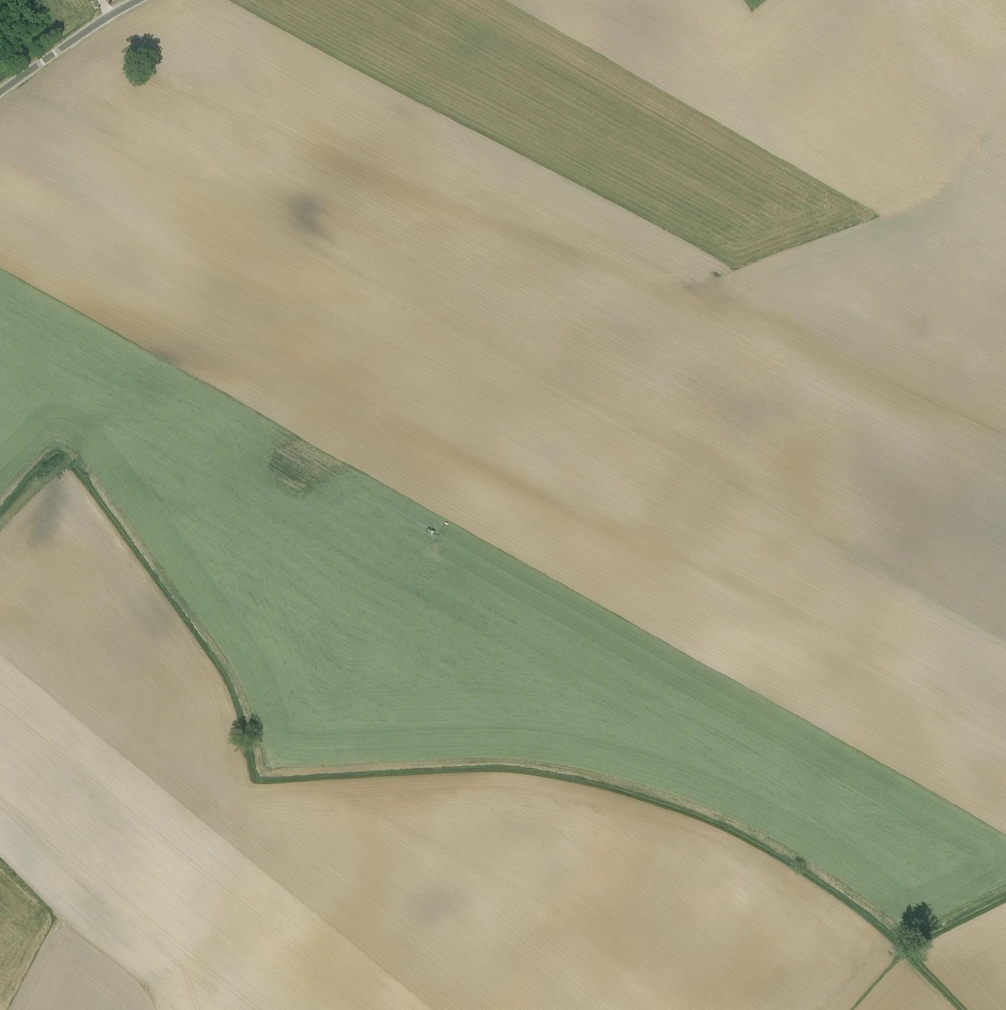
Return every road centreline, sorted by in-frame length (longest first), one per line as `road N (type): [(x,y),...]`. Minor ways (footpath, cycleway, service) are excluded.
road 1 (unclassified): [(0,91),(144,0)]

